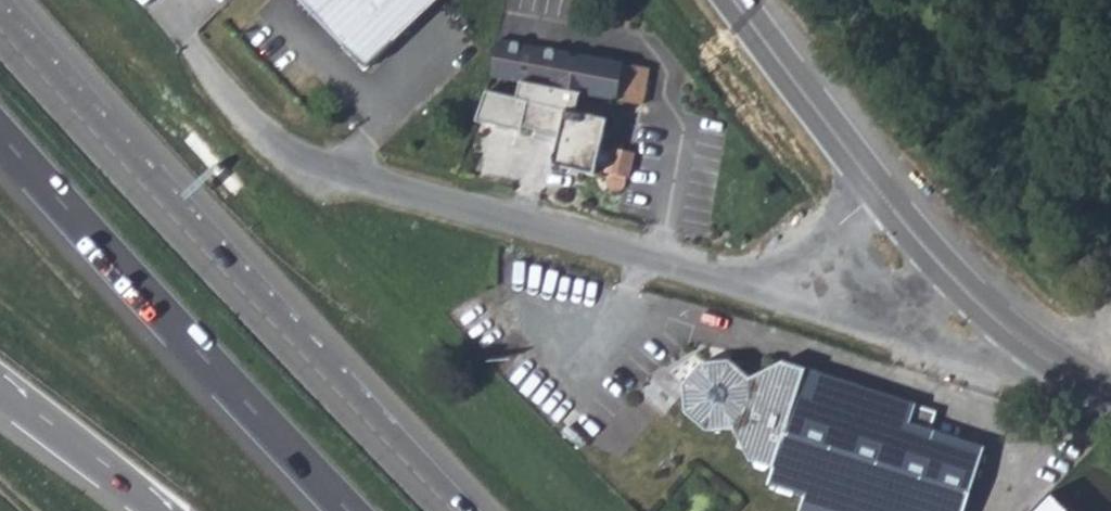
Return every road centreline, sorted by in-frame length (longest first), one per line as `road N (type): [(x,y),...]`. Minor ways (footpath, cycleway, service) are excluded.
road 1 (trunk): [(455,510),(0,29)]
road 2 (tertiary): [(734,0),(962,291),(1022,344),(1080,380)]
road 3 (trunk): [(0,132),(350,510)]
road 4 (trunk): [(0,395),(152,510)]

